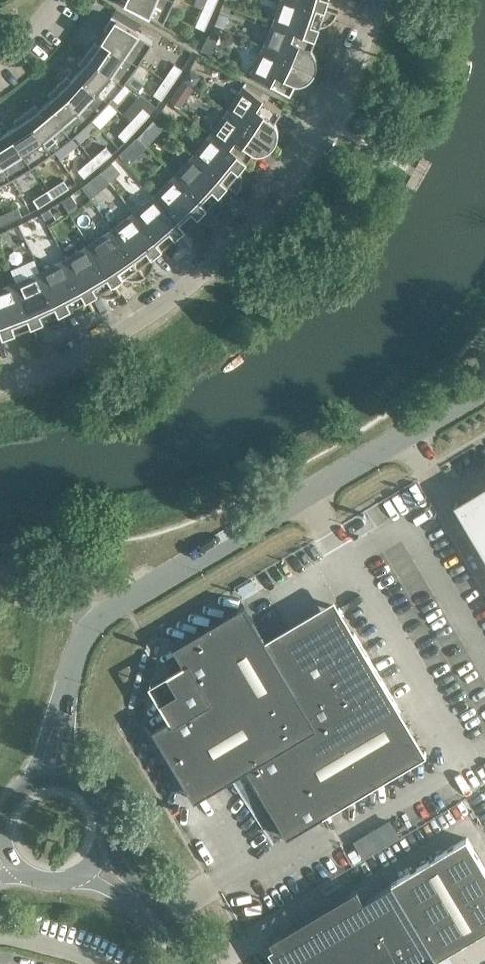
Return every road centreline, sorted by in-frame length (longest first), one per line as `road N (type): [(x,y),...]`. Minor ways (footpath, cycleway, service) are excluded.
road 1 (residential): [(378,0),(311,155),(250,231),(145,319),(79,358),(0,387)]
road 2 (unclassified): [(484,391),(104,610),(87,625),(59,713)]

